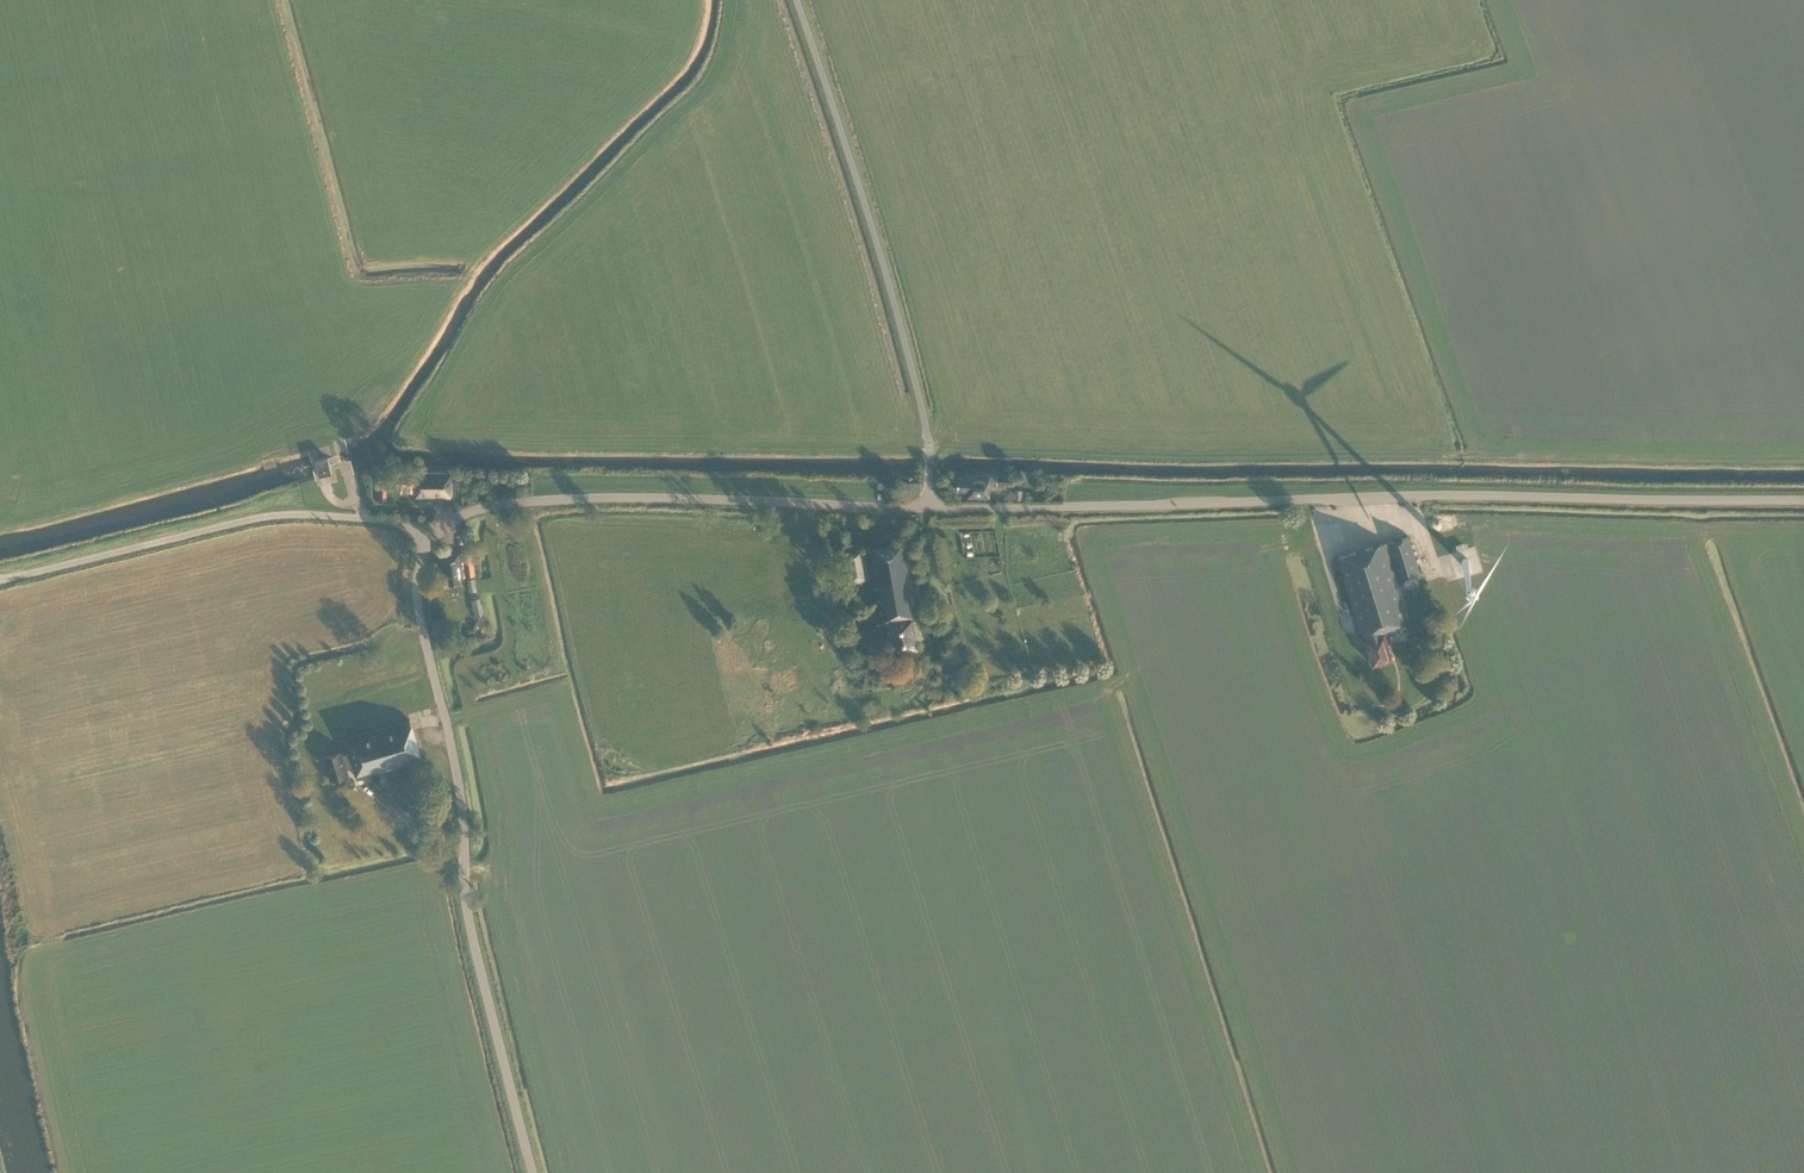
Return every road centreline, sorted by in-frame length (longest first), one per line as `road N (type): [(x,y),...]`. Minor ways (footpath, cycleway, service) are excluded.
road 1 (unclassified): [(531,1172),(470,932),(459,792),(422,627),(419,563),(432,534),(477,509),(560,499),(932,508)]
road 2 (unclassified): [(932,508),(1803,500)]
road 3 (unclassified): [(797,0),(920,396),(932,508)]

